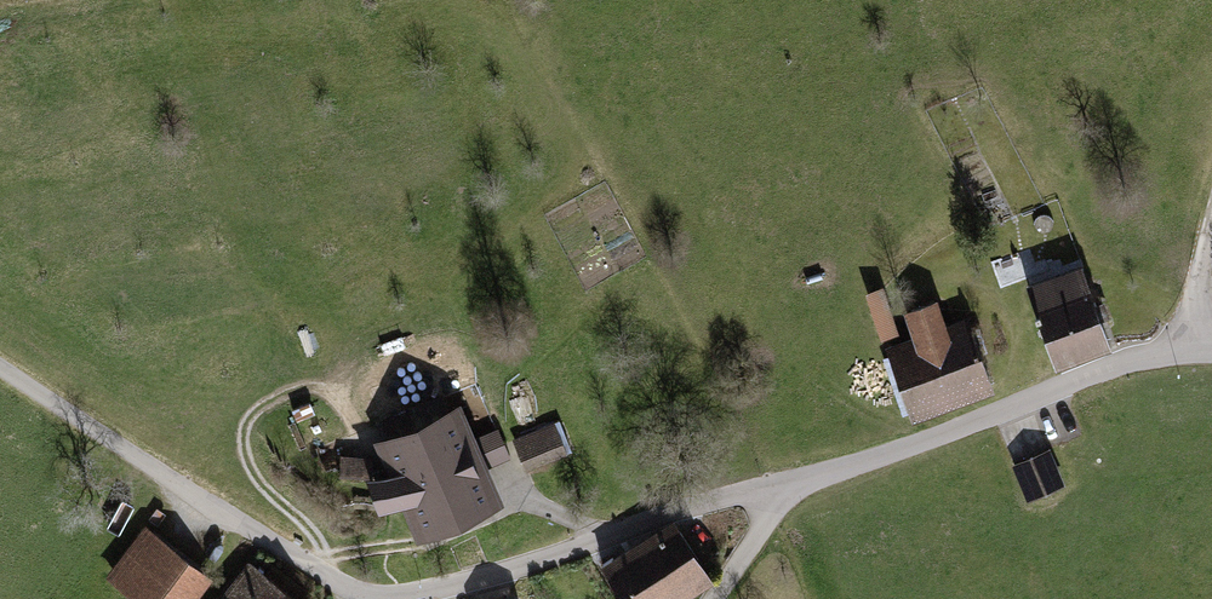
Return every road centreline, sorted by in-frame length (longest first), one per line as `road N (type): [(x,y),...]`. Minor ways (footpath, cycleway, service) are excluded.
road 1 (unclassified): [(0,367),(320,571),(374,594),(493,572),(709,500),(793,484)]
road 2 (unclassified): [(793,484),(1119,363),(1211,352)]
road 3 (track): [(331,577),(315,535),(254,473),(245,427),(276,400),(315,388),(340,403),(364,451)]
road 4 (track): [(1211,213),(1190,353)]
road 5 (unclassified): [(793,484),(714,598)]

